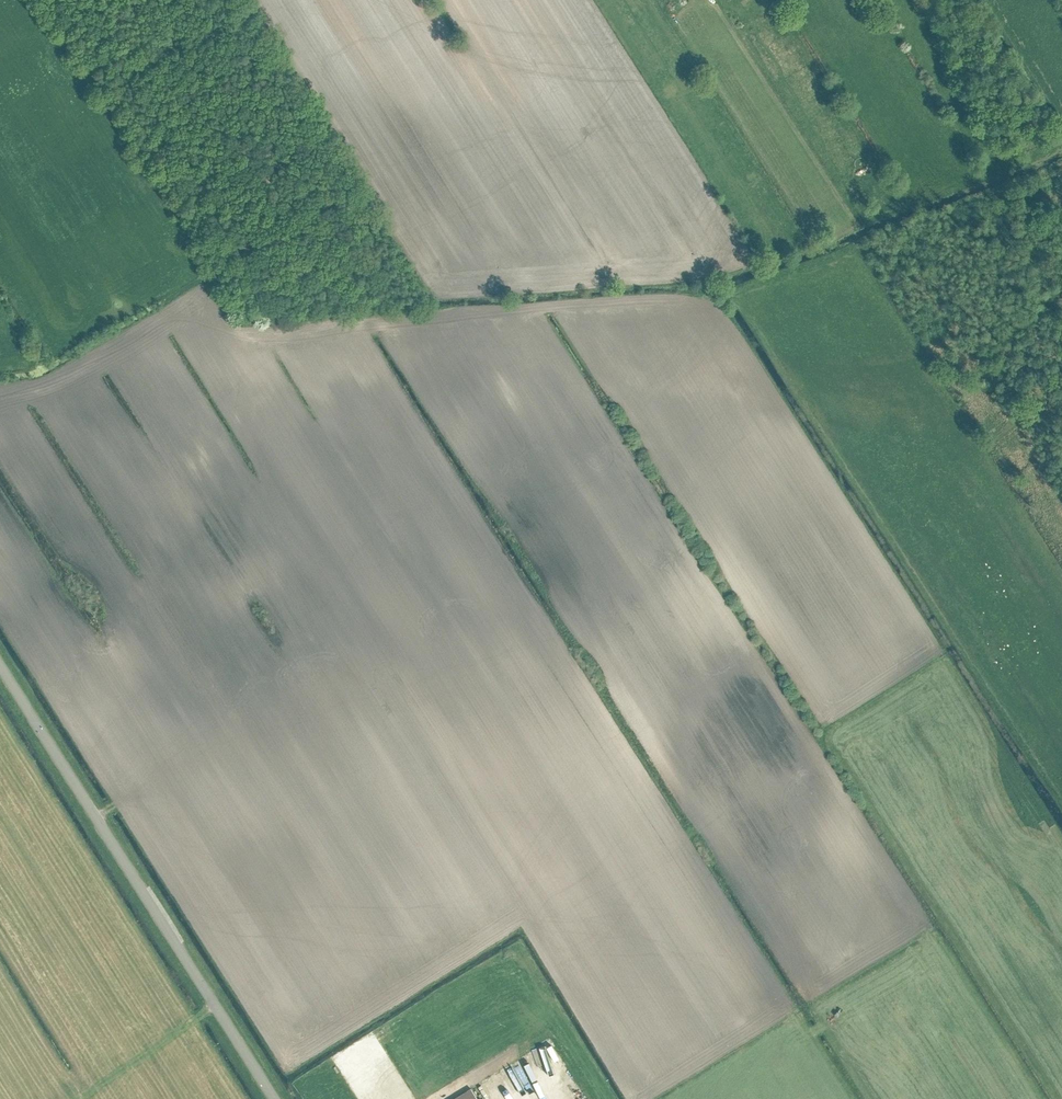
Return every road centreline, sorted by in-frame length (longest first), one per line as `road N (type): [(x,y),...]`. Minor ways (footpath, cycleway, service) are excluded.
road 1 (unclassified): [(274,1098),(0,667)]

